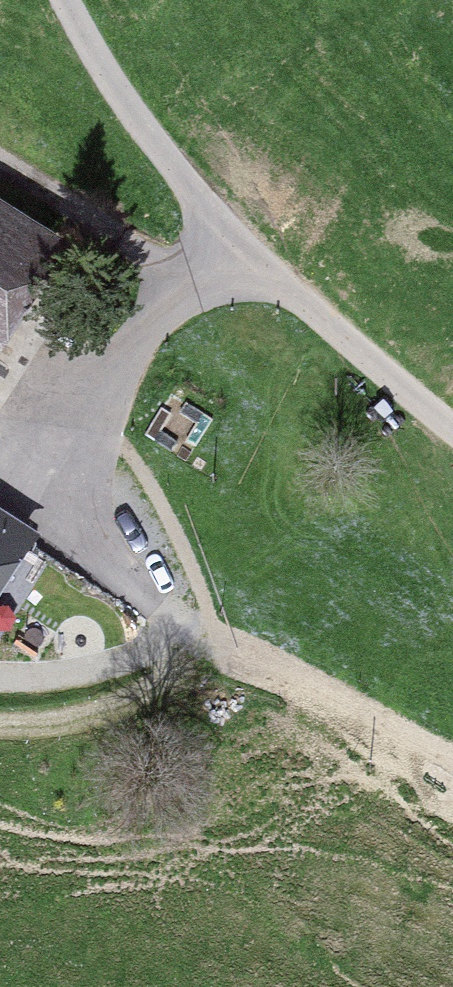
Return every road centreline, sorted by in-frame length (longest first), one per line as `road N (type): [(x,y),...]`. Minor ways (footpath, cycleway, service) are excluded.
road 1 (track): [(240,249),(172,288),(124,372),(66,424),(56,506),(81,572),(452,762)]
road 2 (track): [(66,0),(147,135),(247,258),(452,429)]
road 3 (track): [(172,288),(72,196),(0,161)]
road 4 (track): [(0,692),(143,665),(176,627)]

